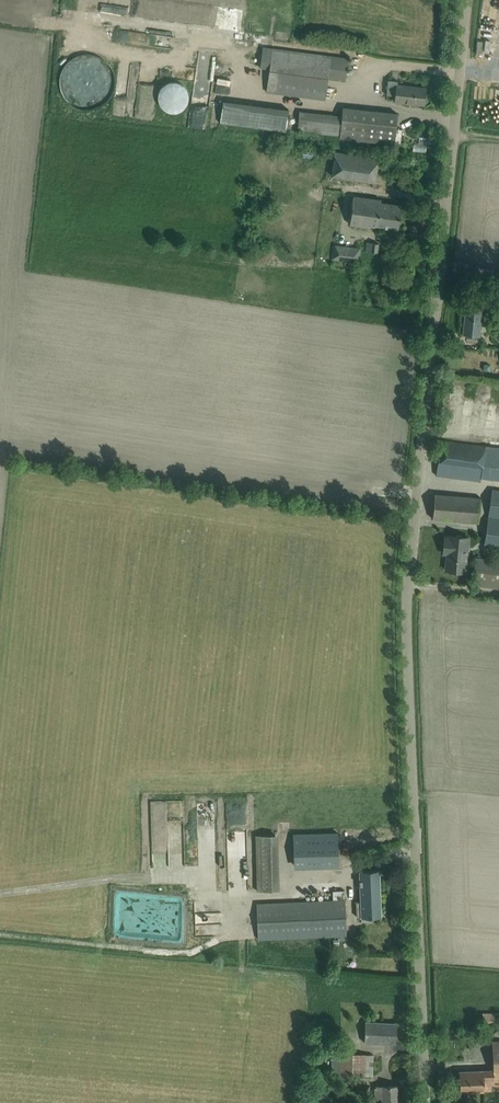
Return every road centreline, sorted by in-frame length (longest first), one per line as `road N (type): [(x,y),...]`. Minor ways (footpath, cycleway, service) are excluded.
road 1 (unclassified): [(425,1102),(404,563),(466,0)]

